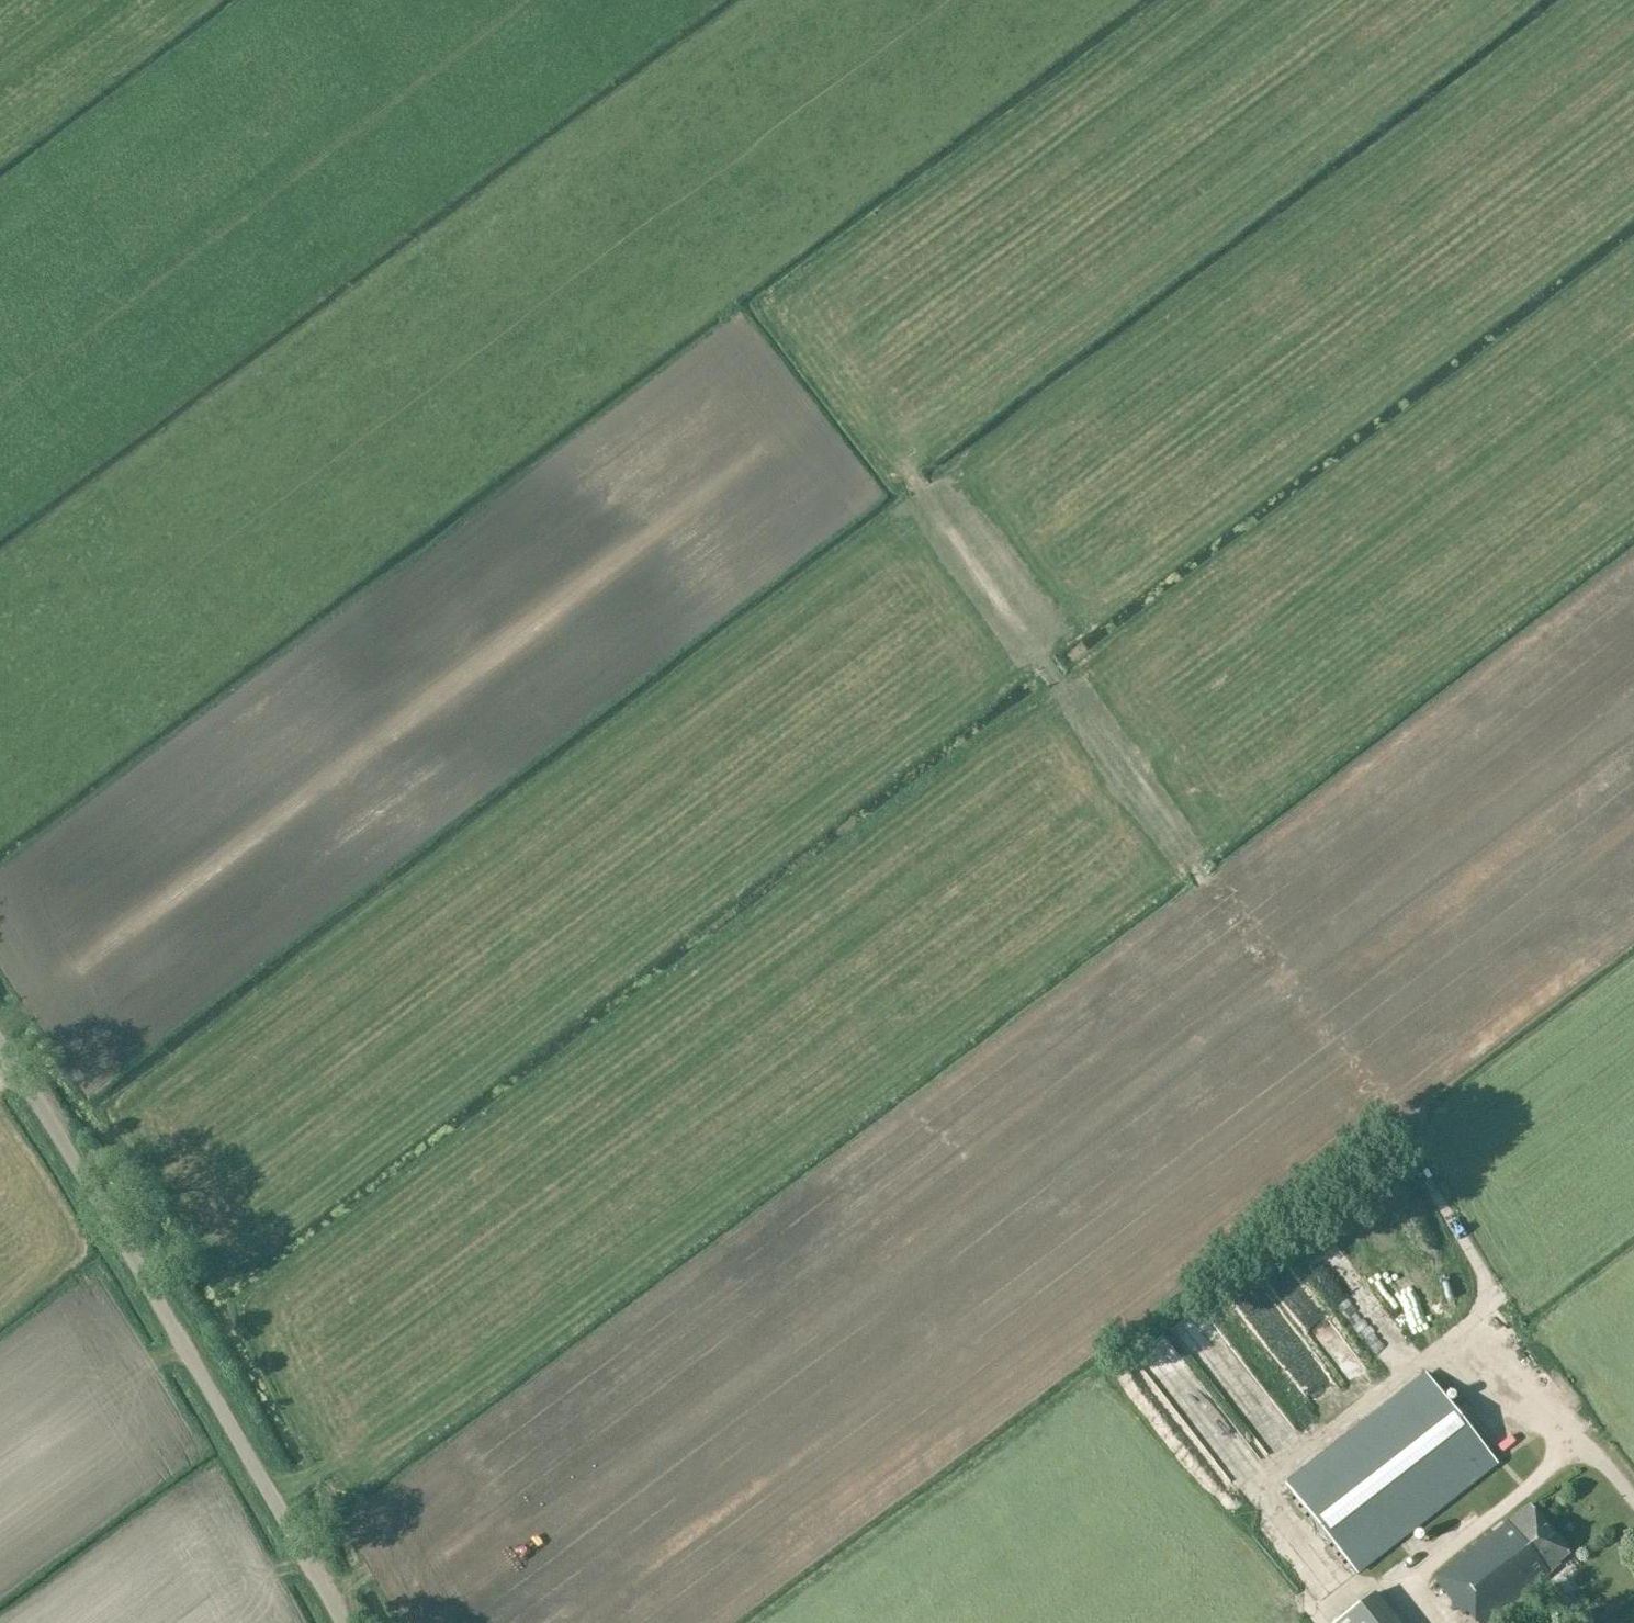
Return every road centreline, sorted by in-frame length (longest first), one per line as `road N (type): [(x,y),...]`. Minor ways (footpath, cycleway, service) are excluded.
road 1 (unclassified): [(341,1622),(109,1218),(0,1046)]

